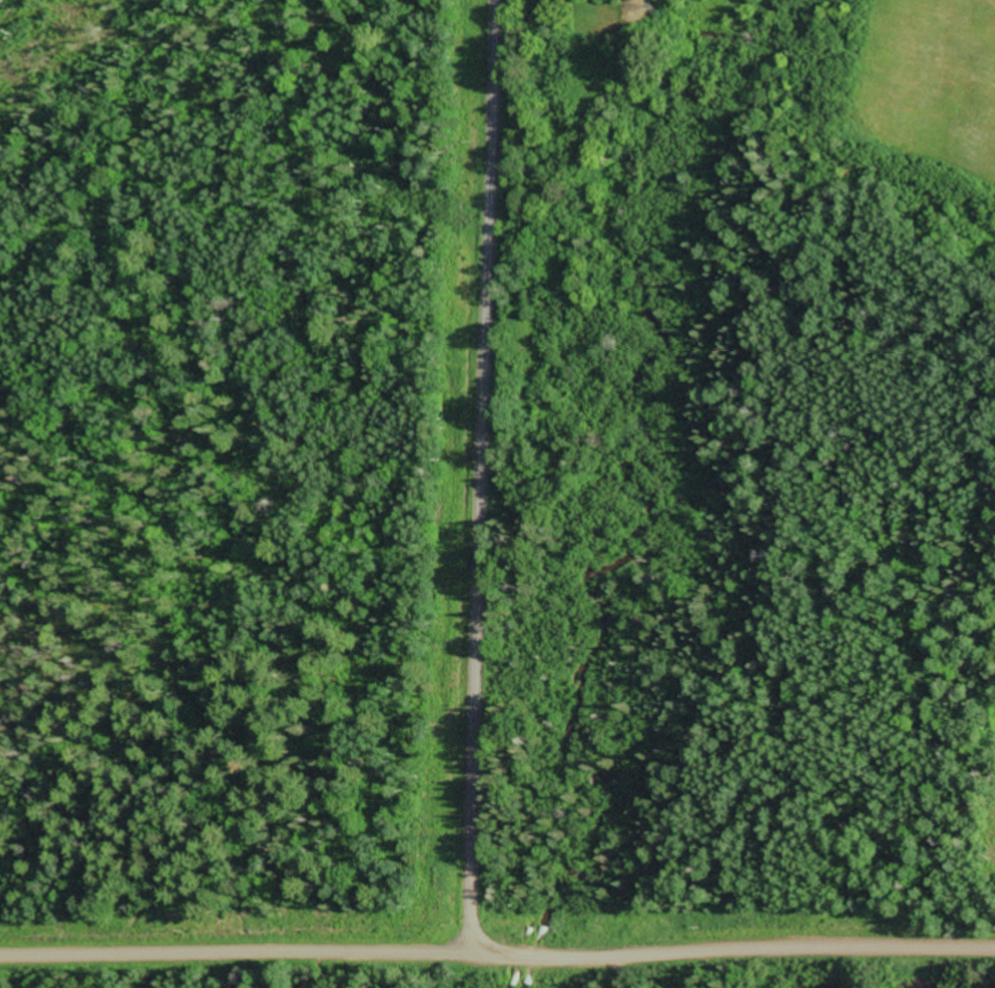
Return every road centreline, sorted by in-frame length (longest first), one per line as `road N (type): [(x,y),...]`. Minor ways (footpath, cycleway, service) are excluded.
road 1 (residential): [(499,0),(466,926)]
road 2 (residential): [(994,958),(504,962),(486,954),(466,926)]
road 3 (residential): [(466,926),(437,952),(0,960)]

